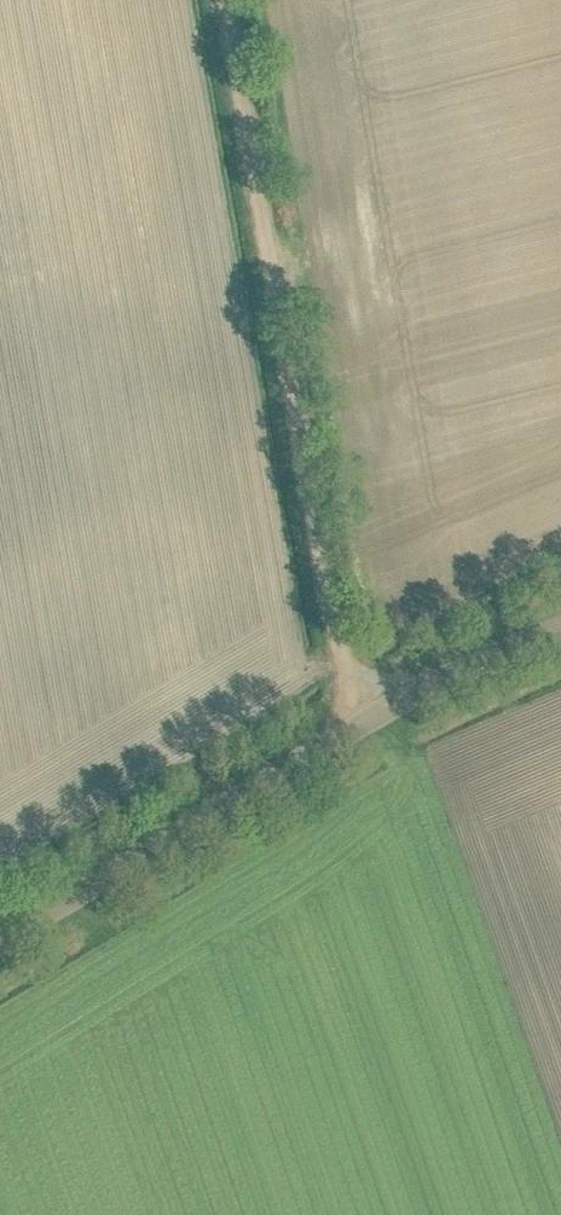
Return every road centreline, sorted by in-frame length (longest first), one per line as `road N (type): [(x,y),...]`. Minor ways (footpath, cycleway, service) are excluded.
road 1 (track): [(229,0),(357,723)]
road 2 (unclassified): [(0,939),(357,723),(560,626)]

